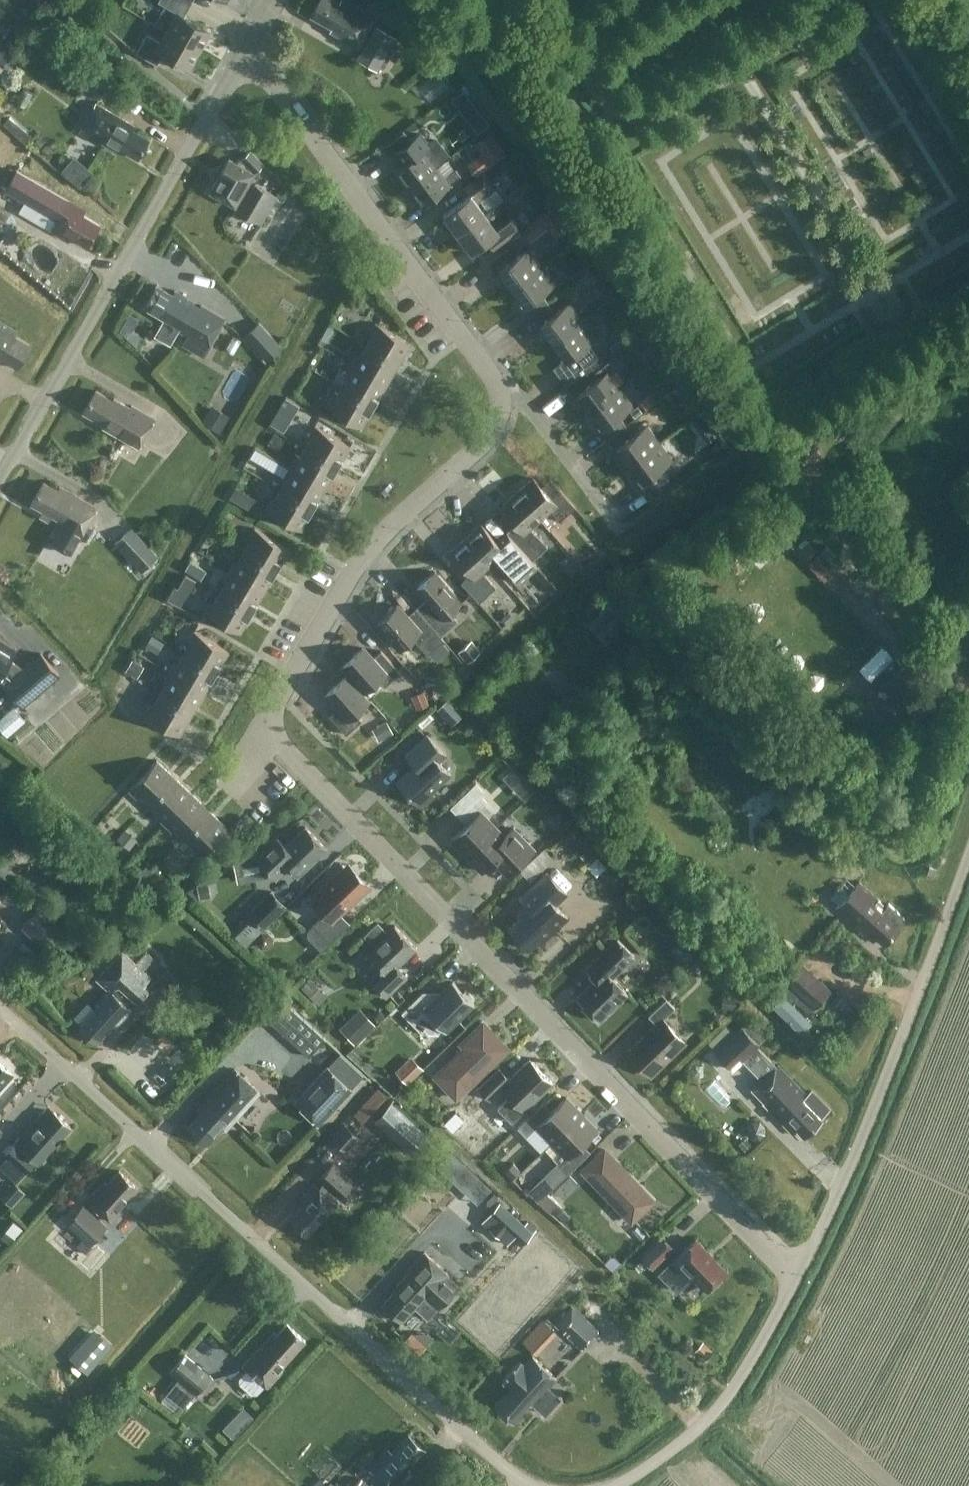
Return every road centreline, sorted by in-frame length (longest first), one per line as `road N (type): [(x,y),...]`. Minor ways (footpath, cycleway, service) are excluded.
road 1 (residential): [(263,733),(384,531),(487,444),(499,394),(245,43)]
road 2 (residential): [(798,1274),(263,733)]
road 3 (residential): [(529,1485),(0,1009)]
road 4 (residential): [(0,473),(245,43)]
road 5 (unclassified): [(798,1274),(851,1164),(968,853)]
road 6 (residential): [(798,1274),(719,1407),(692,1435),(611,1485)]

